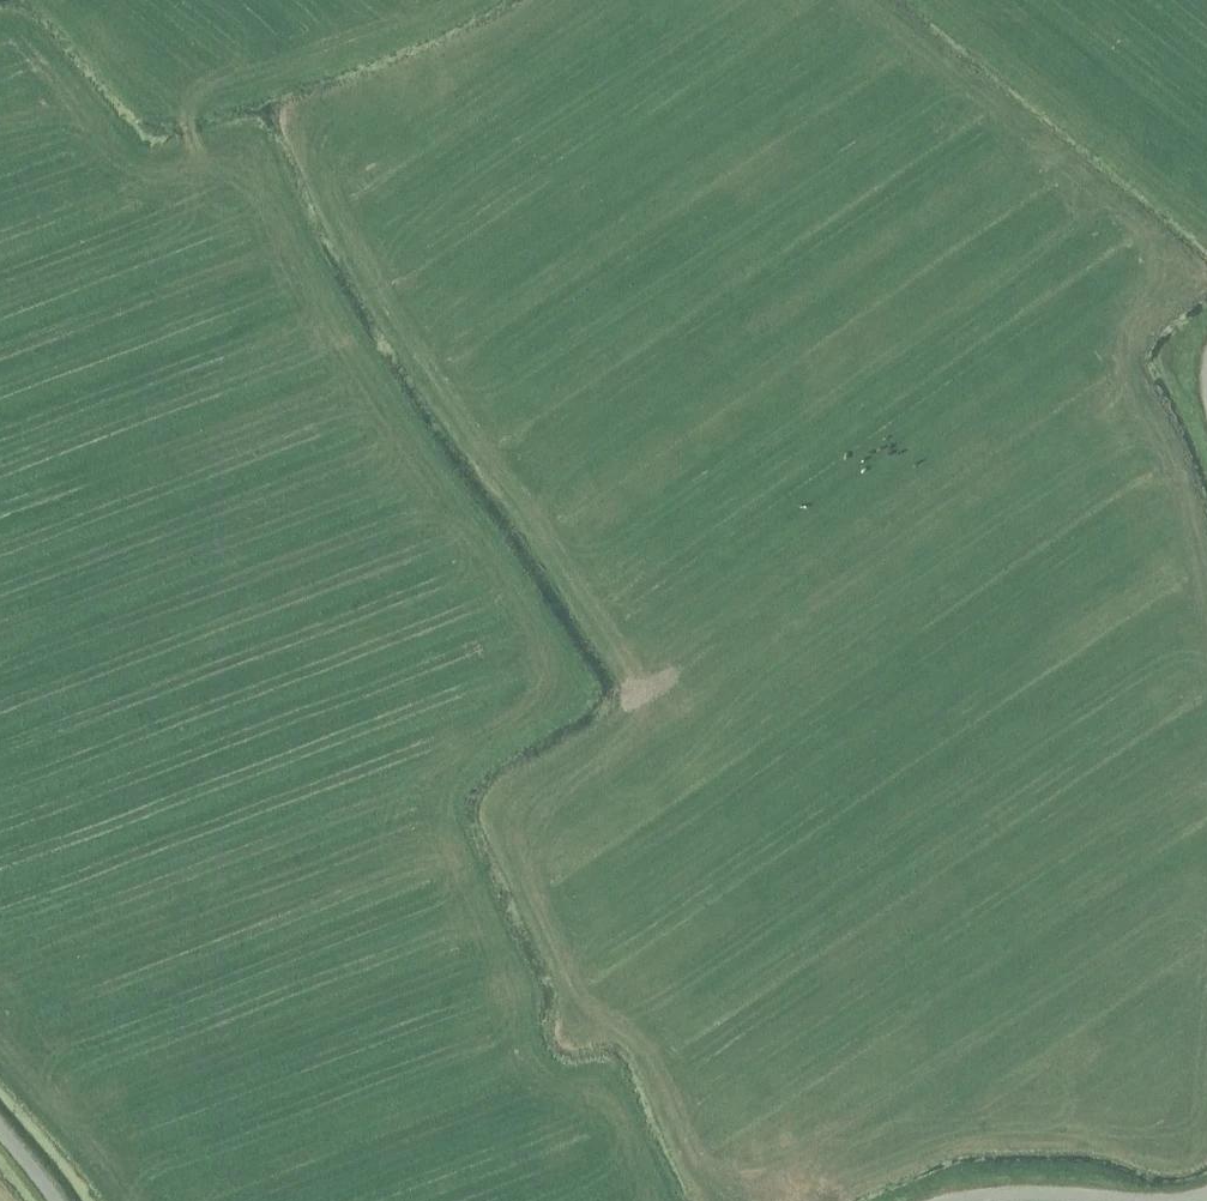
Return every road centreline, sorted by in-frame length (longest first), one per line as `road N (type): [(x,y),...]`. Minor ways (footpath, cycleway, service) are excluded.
road 1 (unclassified): [(951,1200),(1020,1193),(1162,1200)]

